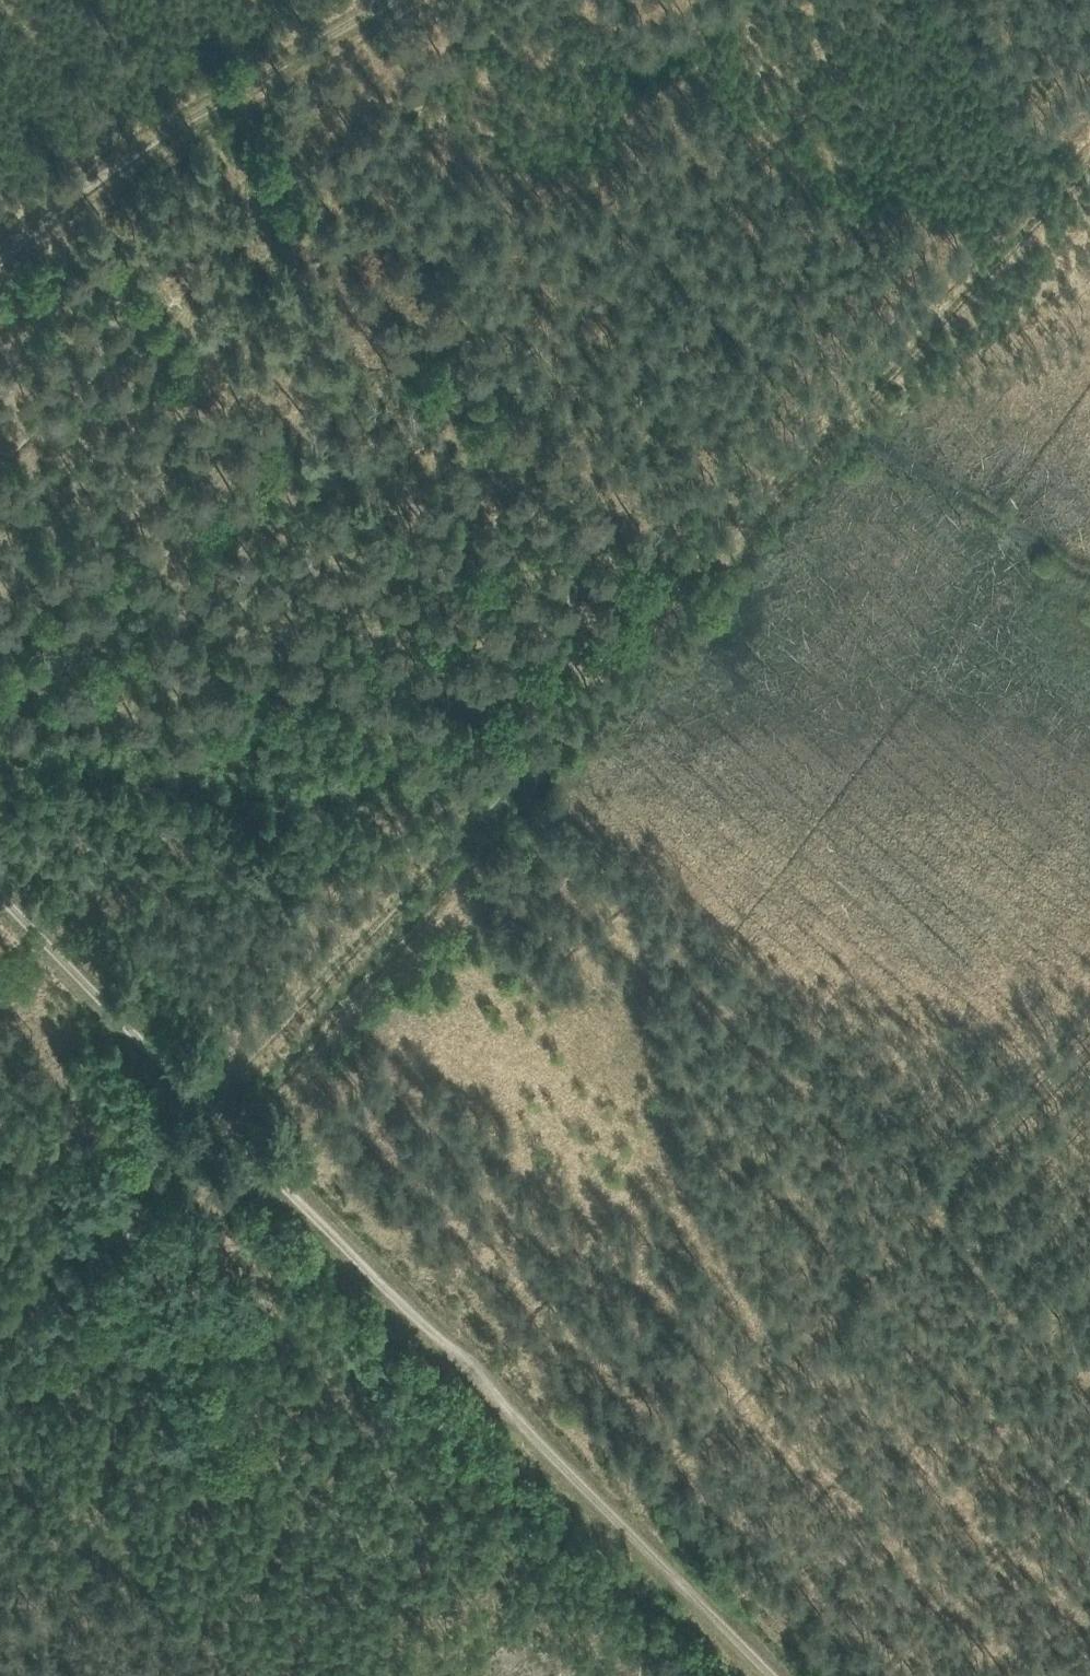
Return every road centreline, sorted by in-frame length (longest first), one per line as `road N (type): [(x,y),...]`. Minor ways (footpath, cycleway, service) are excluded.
road 1 (track): [(0,896),(773,1675)]
road 2 (track): [(0,265),(115,159),(386,0)]

